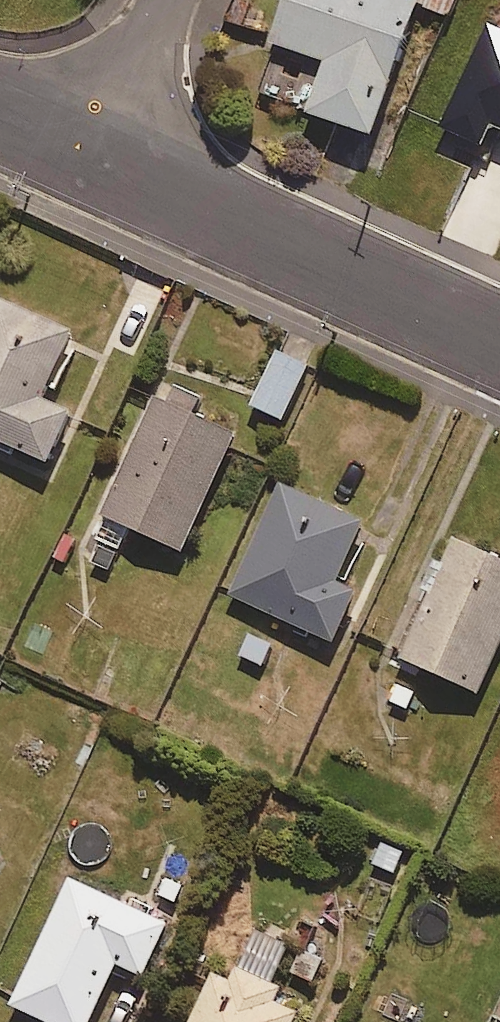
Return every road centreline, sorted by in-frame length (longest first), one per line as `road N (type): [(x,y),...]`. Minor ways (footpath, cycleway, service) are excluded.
road 1 (residential): [(499,337),(105,157)]
road 2 (residential): [(173,0),(105,157)]

